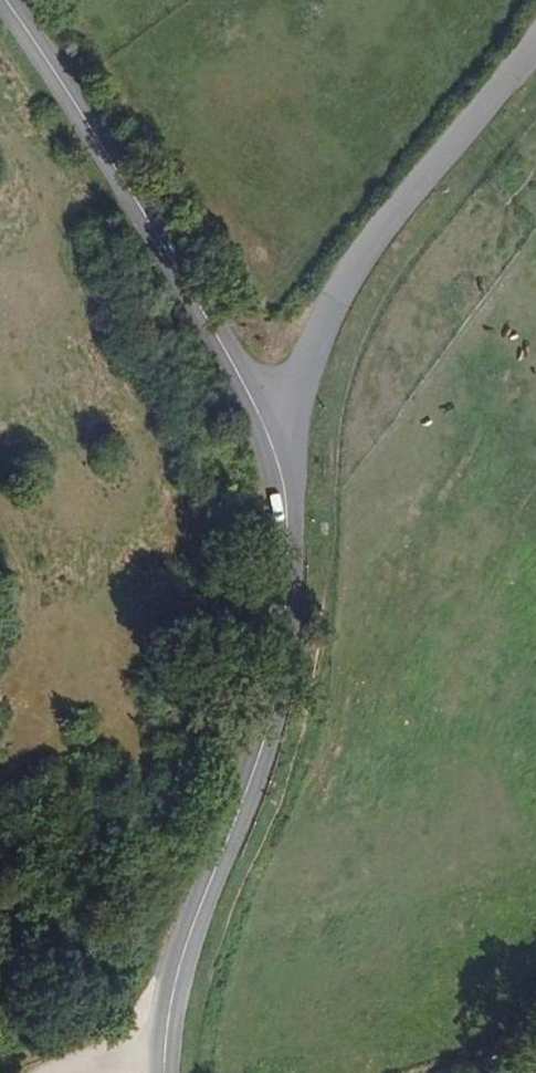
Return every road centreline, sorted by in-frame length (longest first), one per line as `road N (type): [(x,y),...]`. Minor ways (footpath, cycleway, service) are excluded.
road 1 (tertiary): [(164,1072),(179,970),(264,740),(280,659),(287,522),(266,428)]
road 2 (tertiary): [(266,428),(113,164),(6,0)]
road 3 (tertiary): [(535,46),(377,236),(307,376),(266,428)]

